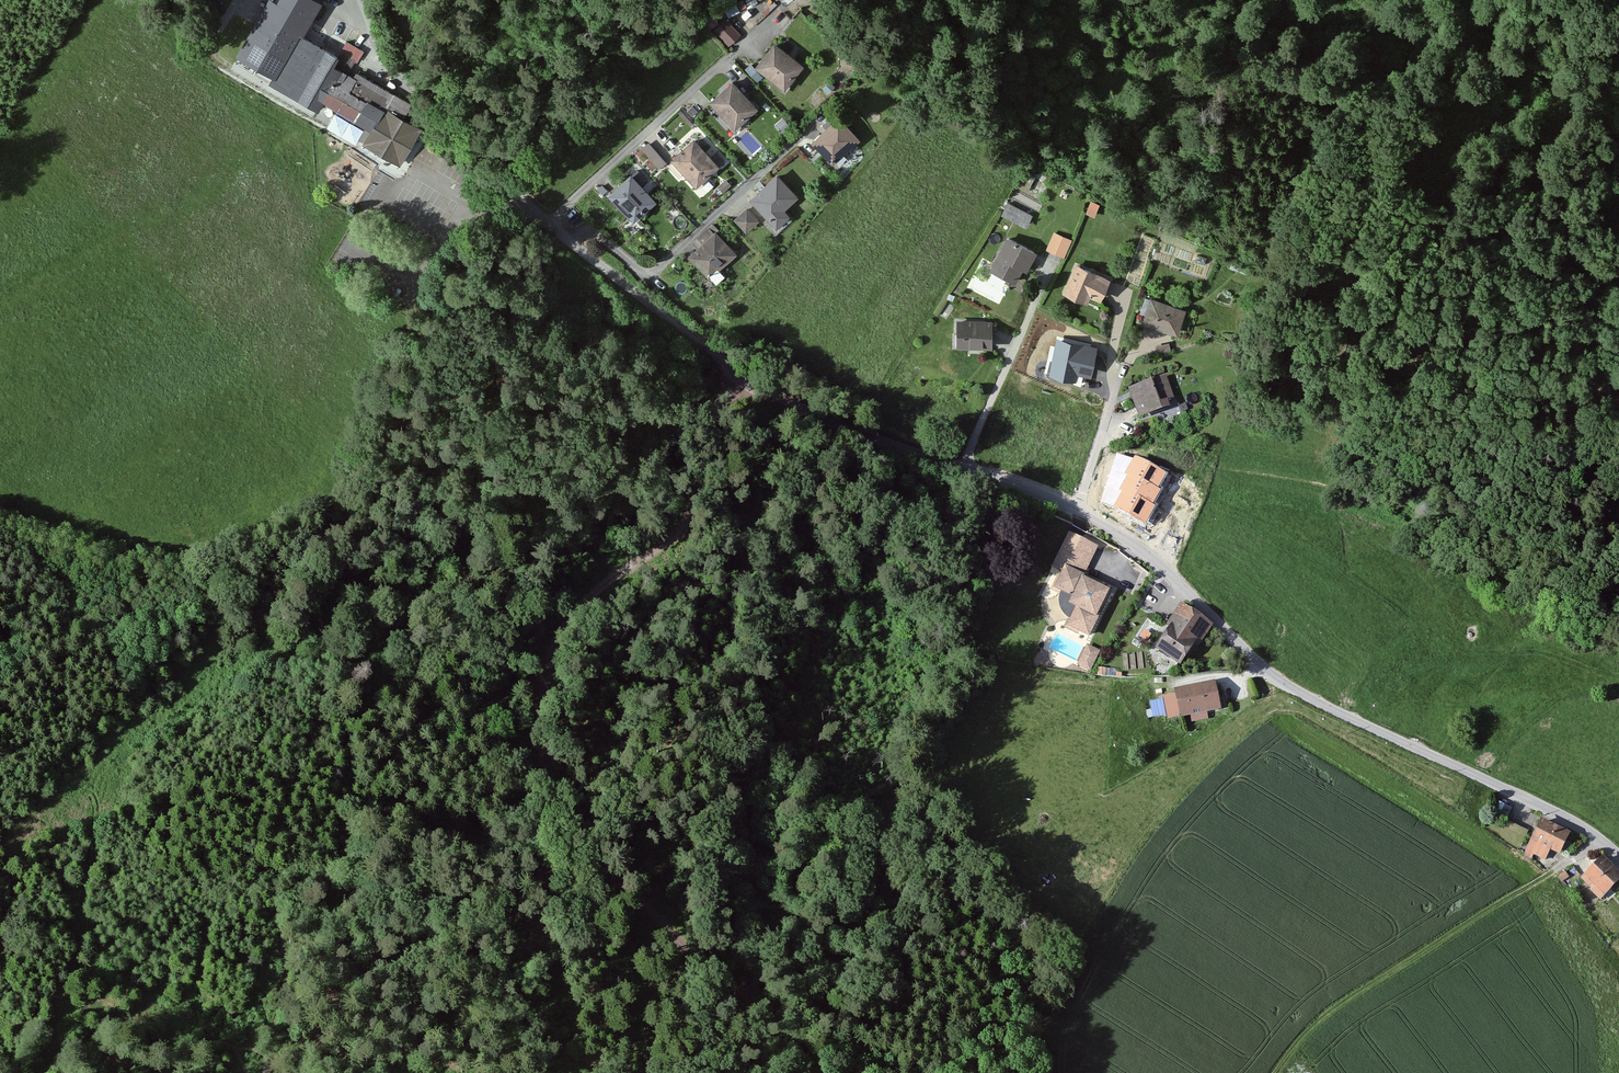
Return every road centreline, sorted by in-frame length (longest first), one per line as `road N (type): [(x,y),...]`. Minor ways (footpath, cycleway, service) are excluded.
road 1 (track): [(266,1059),(288,954),(274,863),(329,657),(317,605),(325,565),(429,292)]
road 2 (tertiary): [(1078,511),(1158,561),(1293,689),(1562,816),(1618,855)]
road 3 (track): [(1618,592),(1520,587),(1433,532),(1324,489),(1209,471),(1170,573)]
road 4 (track): [(741,374),(711,427),(692,514),(676,536),(595,588),(549,663),(547,741),(563,818)]
road 5 (track): [(1160,0),(1254,58),(1481,111),(1585,143),(1618,164)]
road 6 (tertiary): [(571,243),(751,381),(853,430),(964,467)]
road 7 (track): [(0,821),(114,762),(246,666),(292,654),(323,630)]
road 8 (track): [(563,818),(774,1031),(804,1072)]
road 9 (residential): [(822,120),(653,272),(595,229),(571,243)]
road 10 (residential): [(548,224),(772,18)]
road 11 (tertiary): [(393,0),(470,144),(548,224)]
road 12 (residential): [(1078,511),(1113,400),(1120,311),(1113,295)]
road 13 (residential): [(964,467),(1045,272)]
road 14 (tertiary): [(964,467),(1078,511)]

